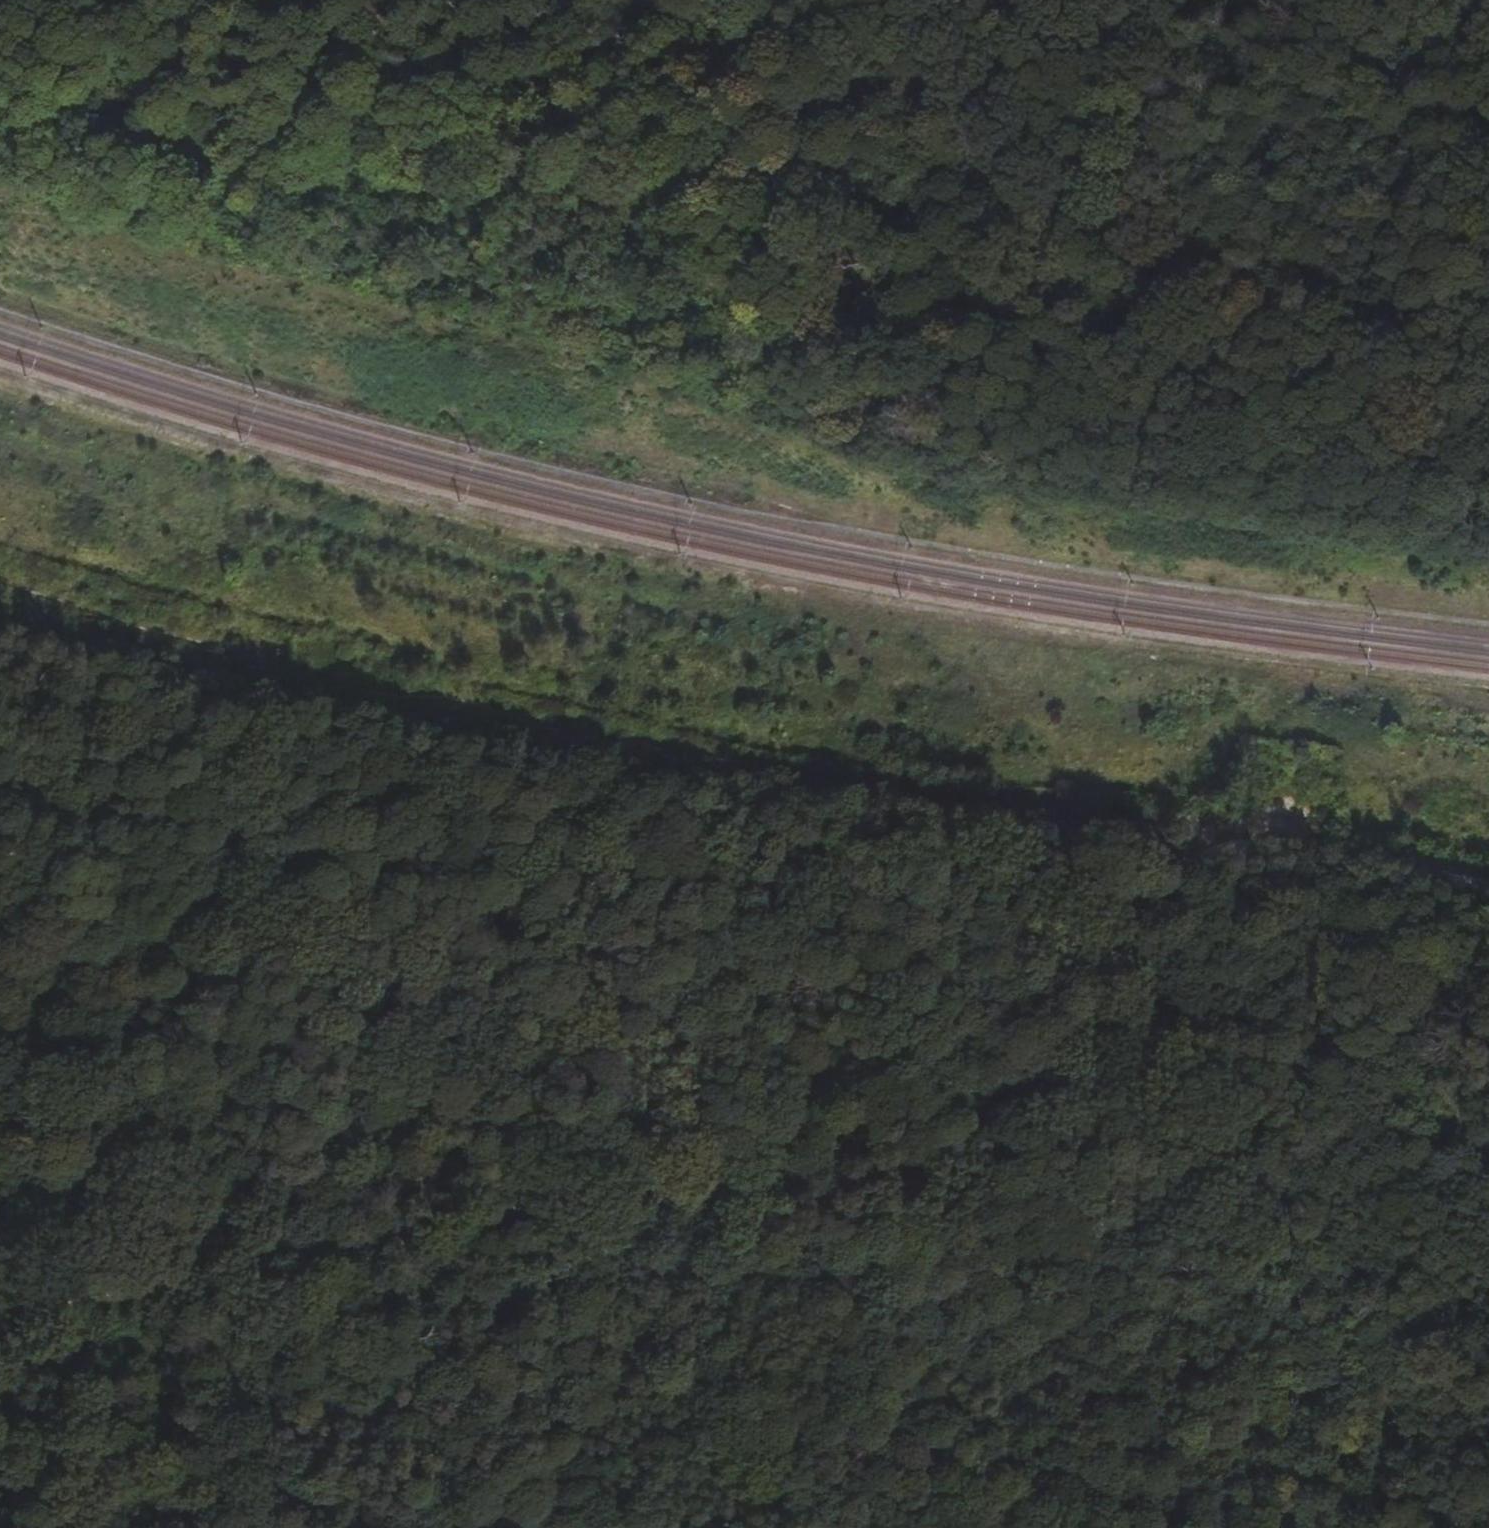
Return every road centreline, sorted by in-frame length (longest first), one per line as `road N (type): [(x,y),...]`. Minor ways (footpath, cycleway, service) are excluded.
road 1 (track): [(1488,884),(1211,840),(1164,878),(1142,914),(1160,1037),(1172,1063)]
road 2 (track): [(1172,1063),(1395,1527)]

